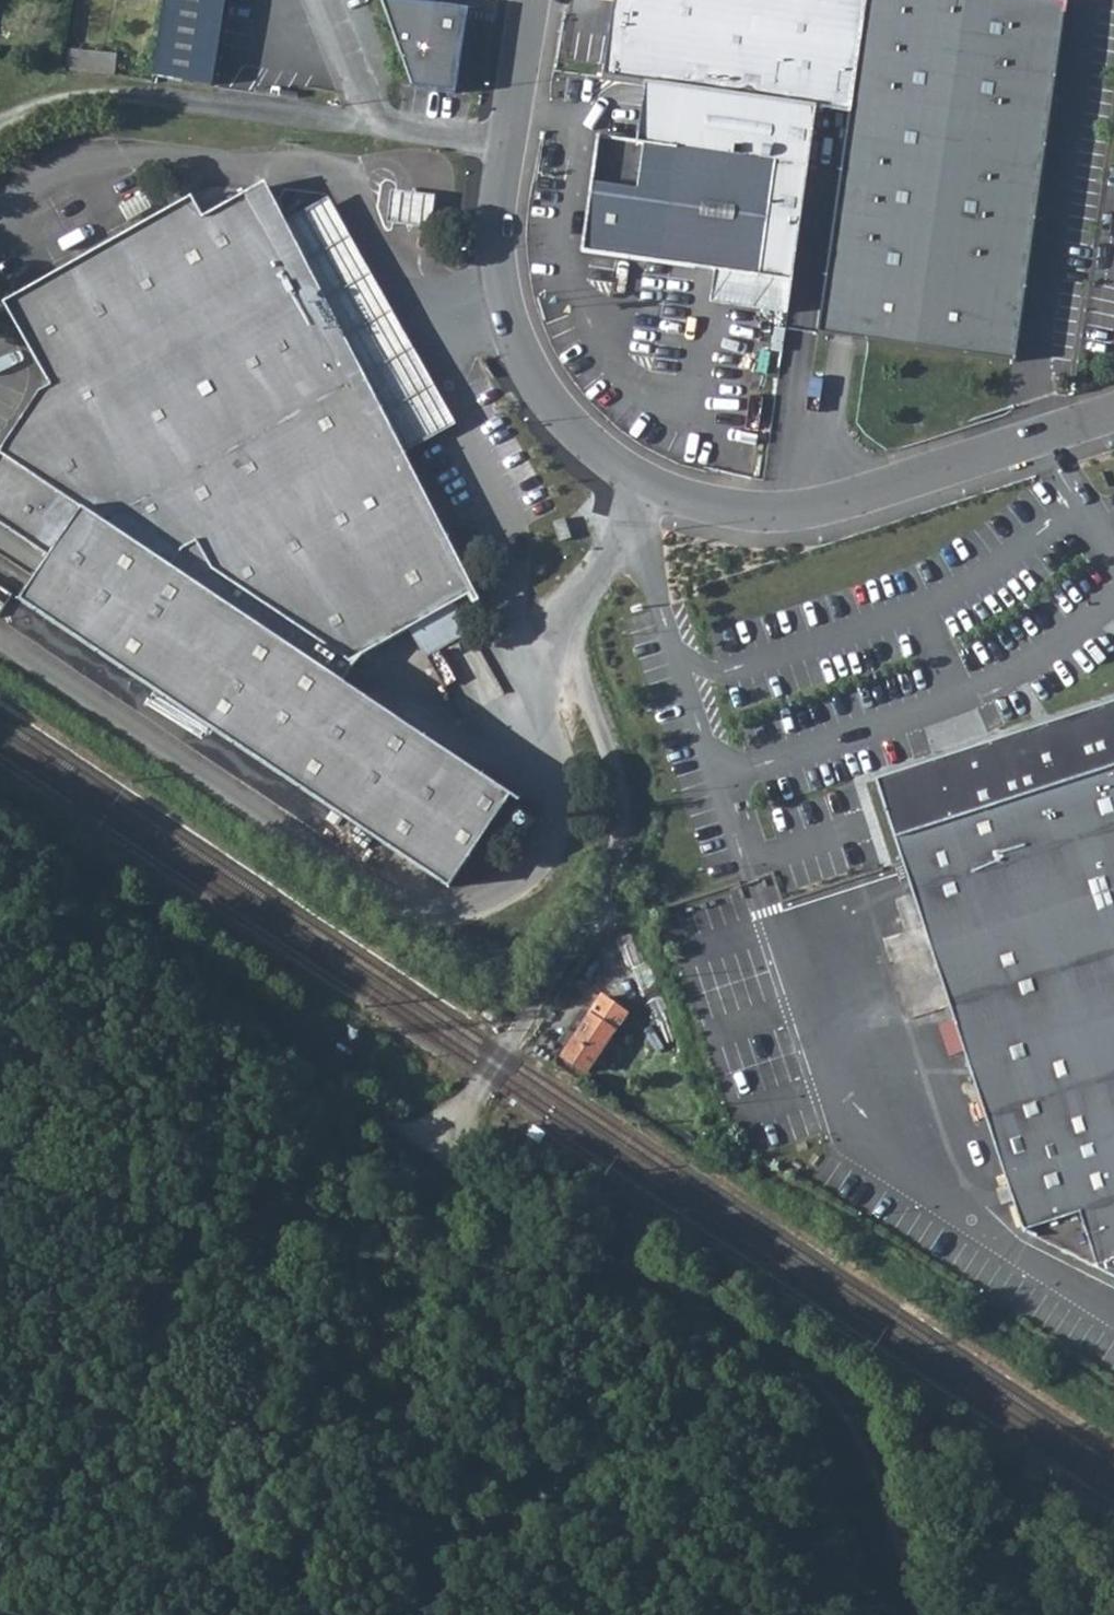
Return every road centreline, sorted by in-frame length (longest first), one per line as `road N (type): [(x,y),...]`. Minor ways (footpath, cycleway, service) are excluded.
road 1 (unclassified): [(510,145),(500,240),(517,346),(570,421),(640,489),(708,510),(825,514),(1113,413)]
road 2 (track): [(436,1156),(533,1220),(768,1343),(841,1401),(889,1478),(946,1614)]
road 3 (residential): [(510,145),(408,129),(375,115),(331,0)]
road 4 (unclassified): [(529,0),(510,145)]

